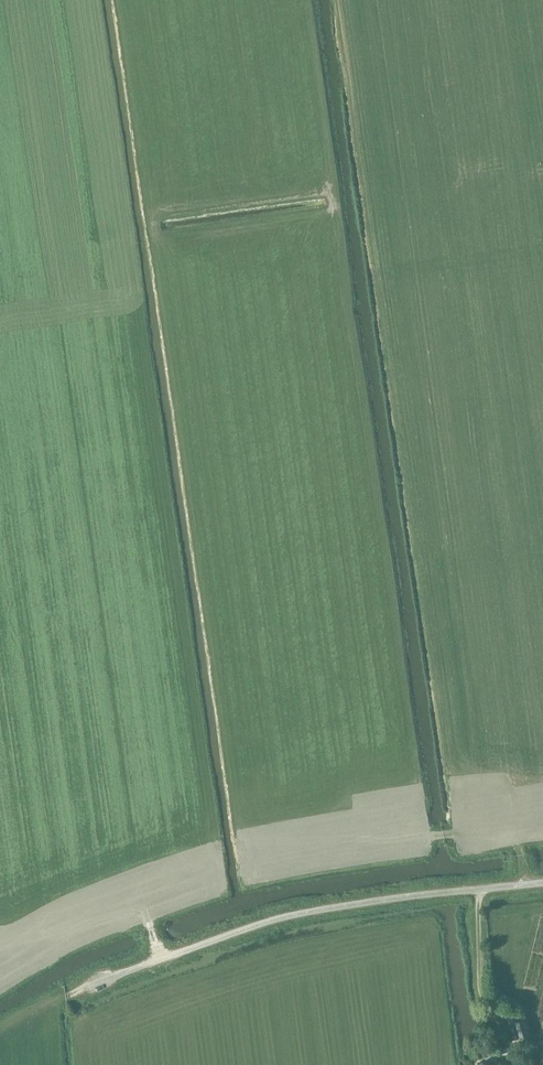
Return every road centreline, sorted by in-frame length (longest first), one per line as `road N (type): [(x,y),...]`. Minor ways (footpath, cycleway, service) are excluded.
road 1 (unclassified): [(89,987),(289,916),(542,884)]
road 2 (track): [(515,1037),(479,986),(479,890)]
road 3 (track): [(427,838),(504,840),(518,850),(523,886)]

